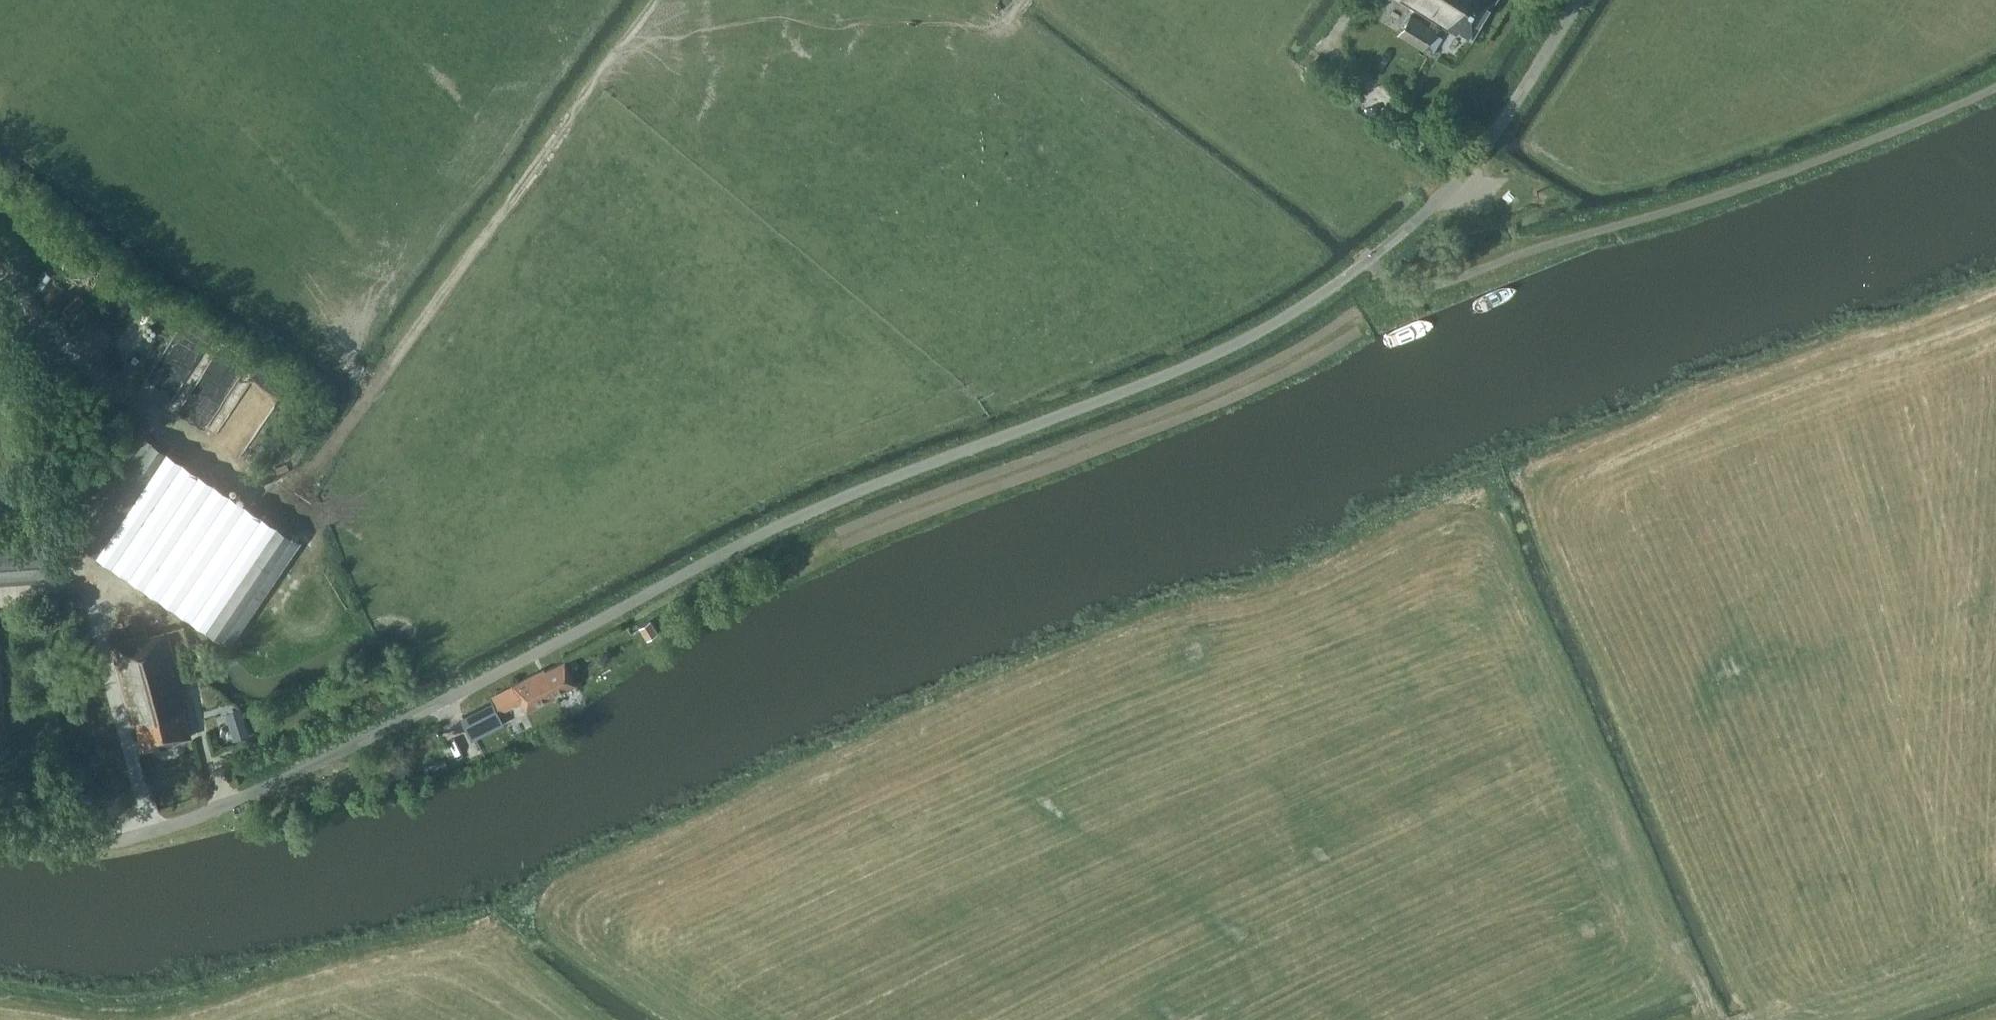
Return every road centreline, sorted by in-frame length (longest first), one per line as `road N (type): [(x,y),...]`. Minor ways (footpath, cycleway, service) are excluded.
road 1 (unclassified): [(0,839),(129,839),(231,803),(333,759),(791,520),(1259,333),(1443,200),(1578,0)]

